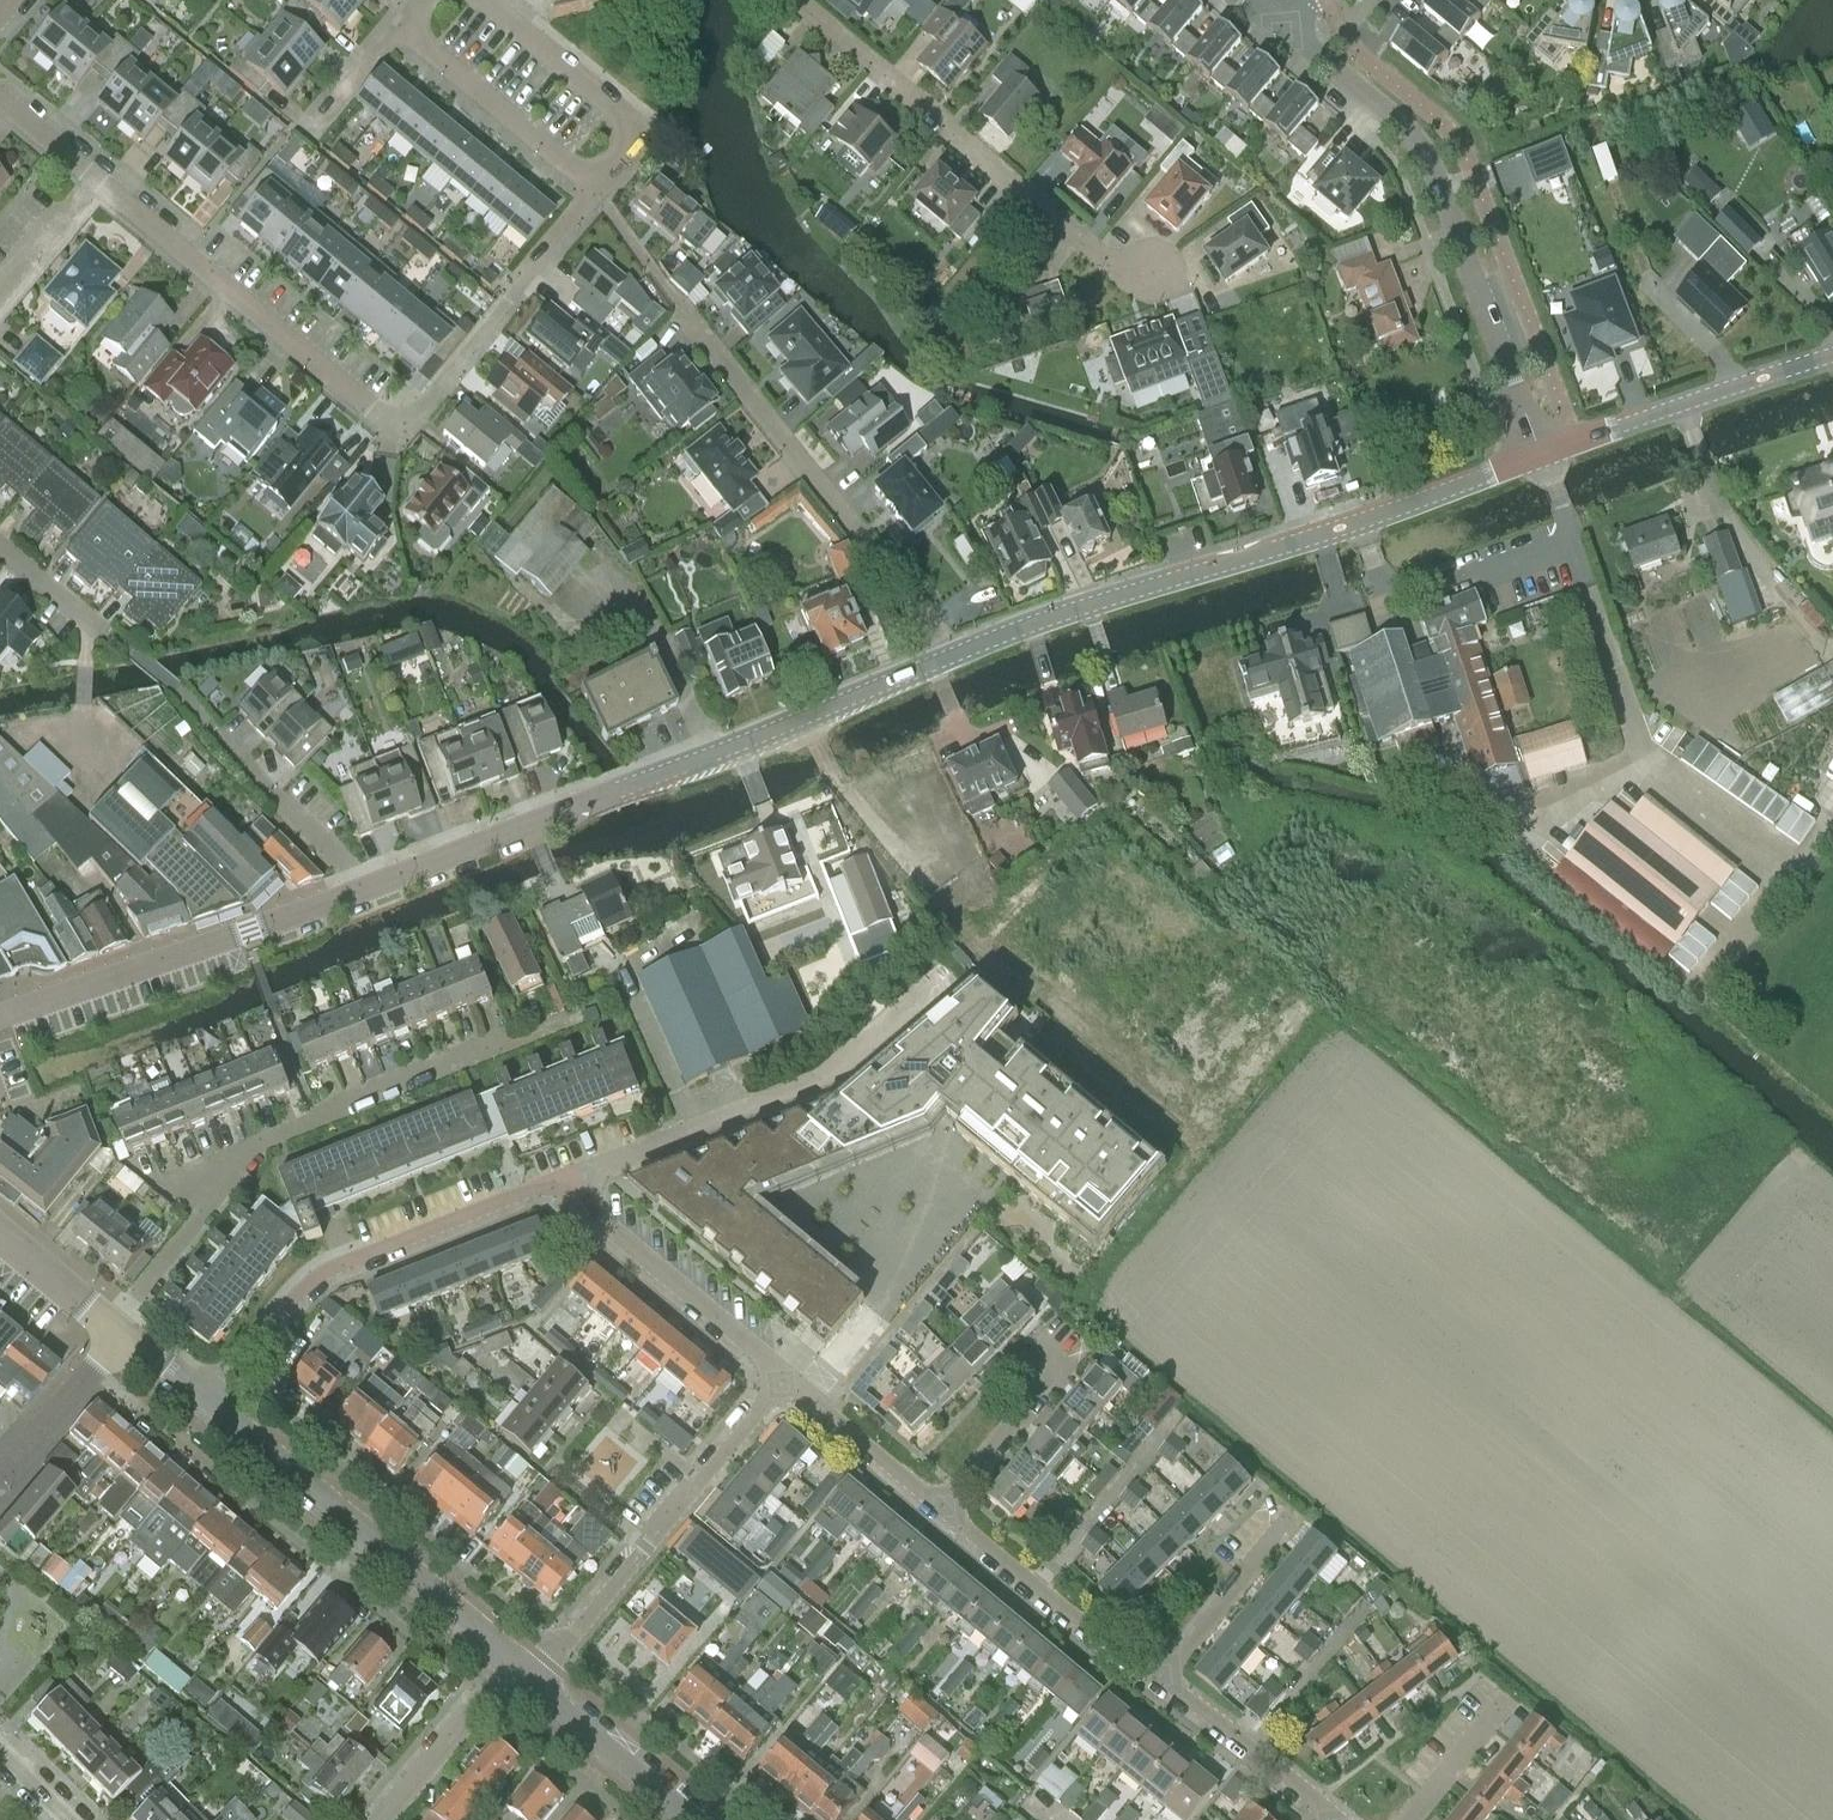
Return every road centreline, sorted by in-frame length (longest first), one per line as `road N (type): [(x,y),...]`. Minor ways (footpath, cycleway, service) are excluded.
road 1 (residential): [(100,180),(409,438),(594,189)]
road 2 (tertiary): [(964,654),(1030,624),(1359,523),(1545,457)]
road 3 (residential): [(964,654),(594,189)]
road 4 (residential): [(117,1330),(268,1143),(566,1018)]
road 5 (tertiary): [(1545,457),(1433,160),(1288,30)]
road 6 (residential): [(362,889),(134,654),(0,547)]
road 7 (residential): [(565,1180),(834,1075),(948,972)]
road 8 (residential): [(1140,285),(805,0)]
road 9 (residential): [(565,1180),(322,1279),(288,1306),(215,1408)]
road 10 (tertiary): [(523,1670),(215,1408)]
road 11 (residential): [(523,1670),(550,1662),(790,1376)]
road 12 (tertiary): [(362,889),(0,1017)]
road 13 (tertiary): [(635,788),(964,654)]
road 14 (tertiary): [(1545,457),(1832,356)]
road 15 (residential): [(565,1180),(790,1376)]
road 16 (tertiary): [(635,788),(362,889)]
road 17 (residential): [(944,1509),(1163,1678)]
road 18 (residential): [(594,189),(632,131),(477,0)]
road 19 (residential): [(406,30),(594,189)]
road 20 (tertiary): [(694,1819),(523,1670)]
road 21 (residential): [(1163,1678),(1340,1819)]
road 22 (residential): [(376,1819),(495,1678),(523,1670)]
road 23 (residential): [(1163,1678),(1297,1515)]
road 24 (residential): [(944,1509),(1057,1371),(1038,1350)]
road 25 (residential): [(790,1376),(944,1509)]
road 26 (residential): [(0,1486),(126,1338)]
road 27 (residential): [(1416,1819),(1510,1700)]
road 28 (tertiary): [(117,1330),(0,1234)]
road 29 (residential): [(0,95),(100,180)]
road 30 (residential): [(82,202),(0,295)]
road 31 (residential): [(327,125),(406,30)]

